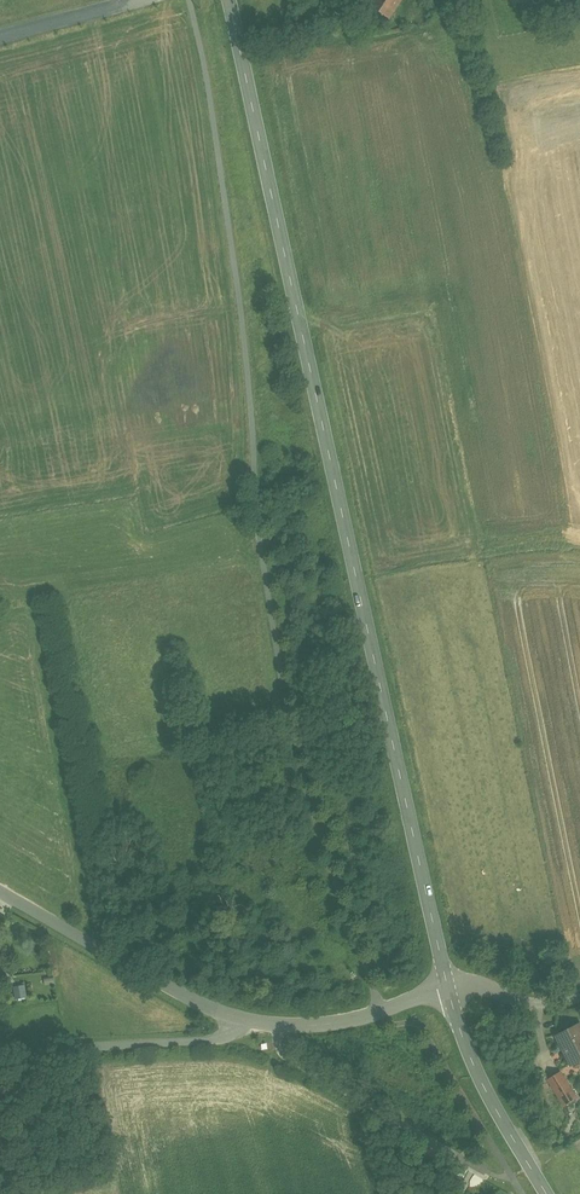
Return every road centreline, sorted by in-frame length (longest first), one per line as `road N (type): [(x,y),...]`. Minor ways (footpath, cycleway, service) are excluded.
road 1 (secondary): [(448,988),(231,0)]
road 2 (unclassified): [(235,1018),(0,891)]
road 3 (unclassified): [(235,1018),(226,1033),(202,1041),(0,1055)]
road 4 (secondary): [(547,1193),(488,1094),(448,988)]
road 5 (unclassified): [(448,988),(376,1015),(309,1026),(235,1018)]
road 6 (unclassified): [(579,994),(537,1003),(477,985),(448,988)]

